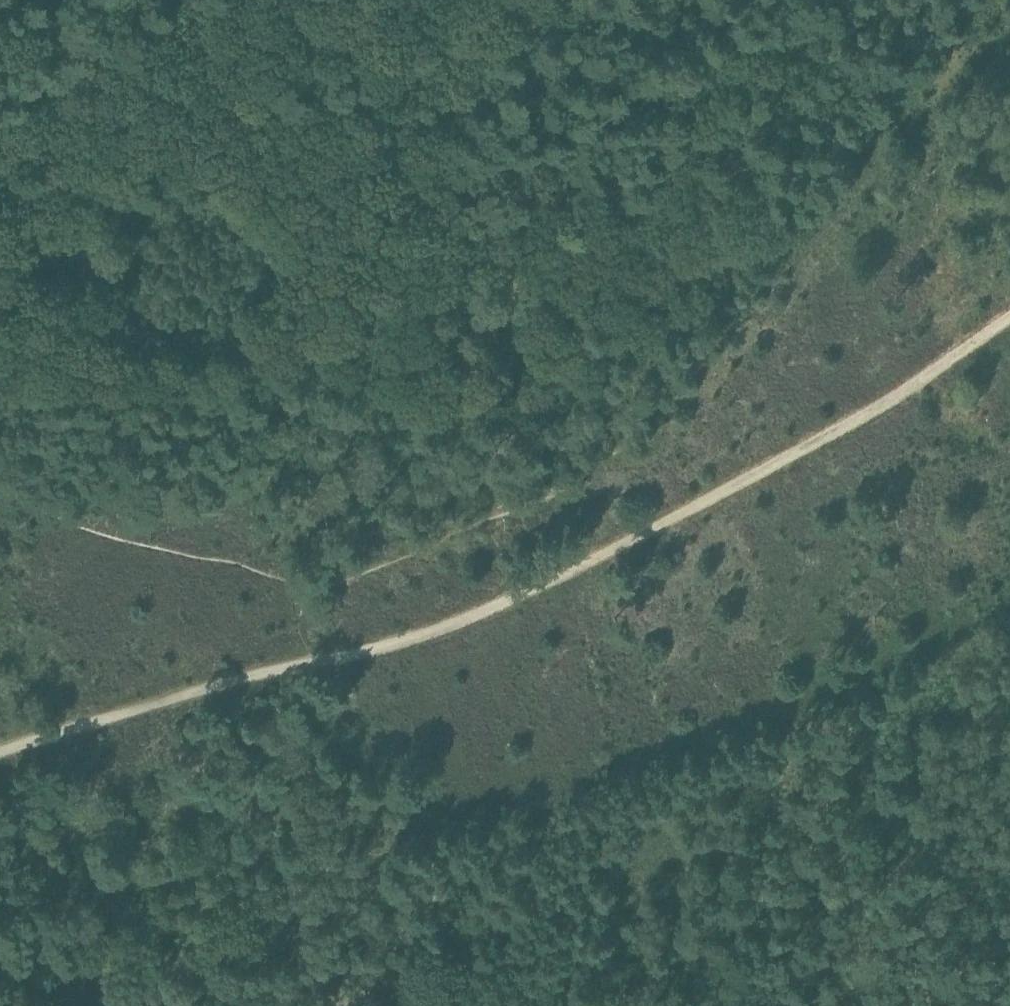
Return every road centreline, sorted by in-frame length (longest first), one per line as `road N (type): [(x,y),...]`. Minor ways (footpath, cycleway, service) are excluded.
road 1 (track): [(313,667),(381,656),(466,625),(692,522),(1009,314)]
road 2 (track): [(0,757),(147,705),(313,667)]

